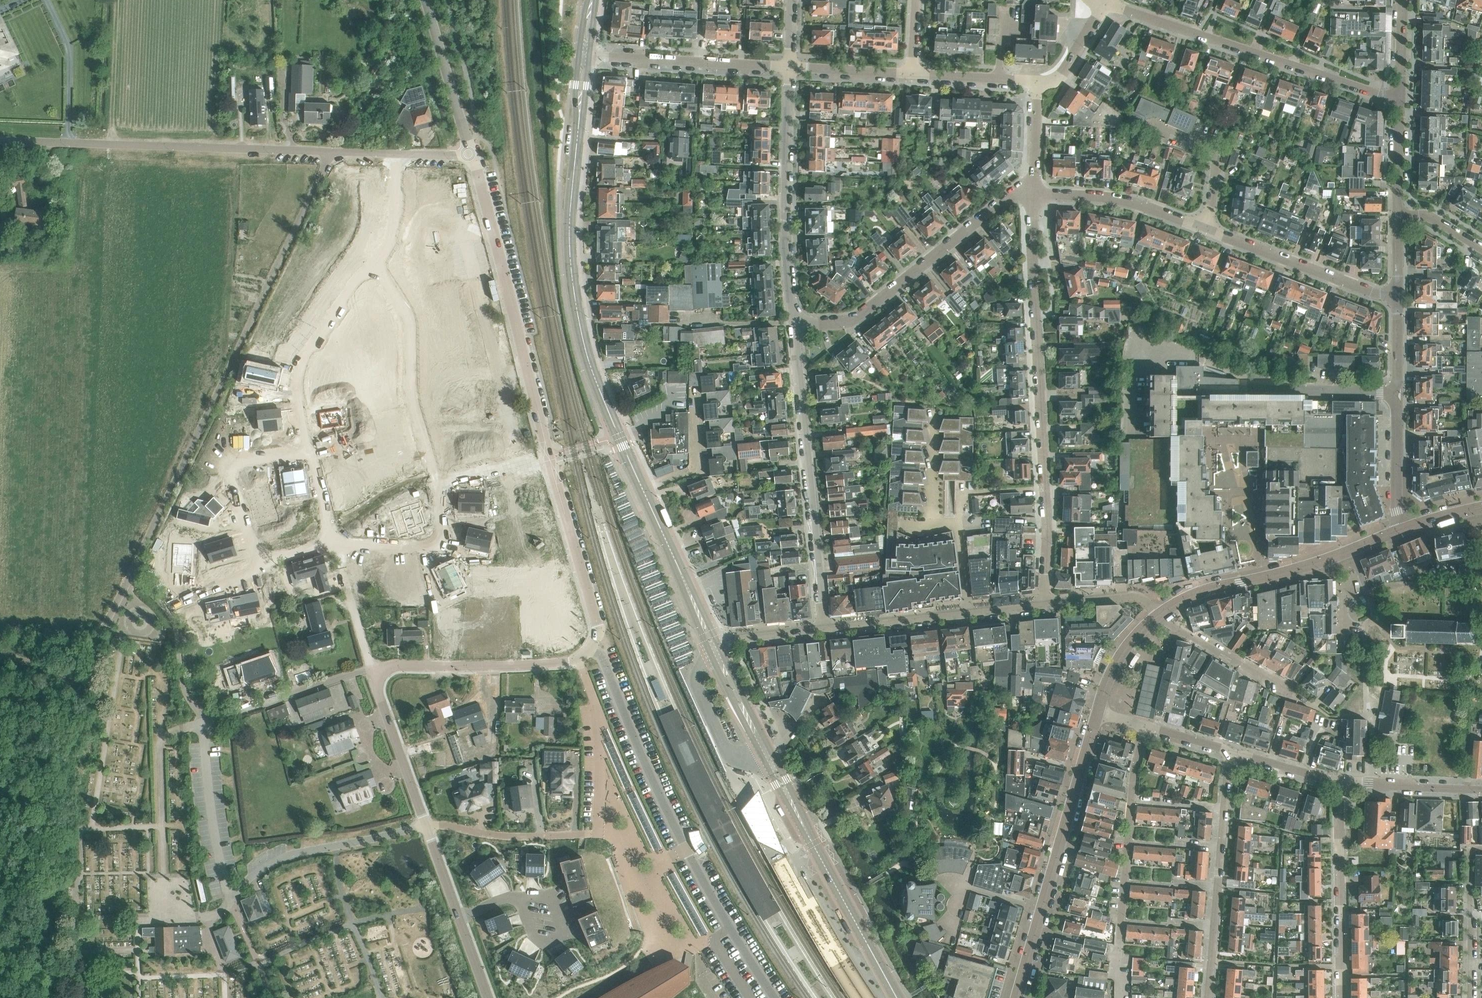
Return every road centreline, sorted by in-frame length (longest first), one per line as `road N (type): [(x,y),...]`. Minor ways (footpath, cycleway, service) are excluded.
road 1 (unclassified): [(0,654),(64,665),(102,629),(332,154)]
road 2 (secondary): [(714,646),(583,343),(568,226),(584,54)]
road 3 (unclassified): [(591,650),(598,622),(471,156)]
road 4 (track): [(357,245),(391,279),(408,321),(412,402),(444,516),(439,537),(412,547),(335,546)]
road 5 (residential): [(1045,605),(1033,193)]
road 6 (secondary): [(897,997),(714,646)]
road 7 (unclassified): [(776,997),(687,849),(601,656),(591,650)]
road 8 (residential): [(1397,294),(1376,293),(1142,205),(1033,193)]
road 9 (unclassified): [(229,900),(205,723),(370,669)]
road 10 (residential): [(579,658),(597,708),(598,834),(509,836),(427,825)]
road 11 (track): [(394,155),(299,387),(314,471)]
road 12 (unclassified): [(332,154),(0,141)]
road 13 (residential): [(1400,95),(1103,3)]
road 14 (residential): [(825,628),(794,326)]
road 15 (residential): [(1016,997),(1096,714)]
road 16 (residential): [(1033,193),(1012,195),(853,320),(794,326)]
road 17 (residential): [(1120,997),(1134,800),(1149,729)]
road 18 (residential): [(794,326),(789,67)]
road 19 (residential): [(1158,614),(1199,592),(1289,570),(1400,527)]
road 20 (residential): [(1228,753),(1208,997)]
road 21 (residential): [(1045,605),(825,628)]
road 22 (unclassified): [(229,900),(286,856),(427,825)]
road 23 (residential): [(1342,997),(1338,781)]
road 24 (unclassified): [(370,669),(579,658)]
road 25 (residential): [(789,67),(584,54)]
road 26 (residential): [(1158,614),(1327,716)]
road 27 (track): [(157,599),(330,548)]
road 28 (track): [(254,571),(235,477),(247,464),(308,447)]
road 29 (unclassified): [(427,825),(370,669)]
road 30 (unclassified): [(471,156),(427,0)]
road 31 (track): [(117,0),(111,145)]
road 32 (residential): [(1481,790),(1338,781)]
road 33 (unclassified): [(332,154),(471,156)]
road 34 (residential): [(1400,527),(1391,394)]
road 35 (residential): [(1391,394),(1261,387)]
road 36 (residential): [(1036,82),(912,74)]
road 37 (residential): [(912,74),(789,67)]
road 38 (residential): [(1158,614),(1136,595),(1045,605)]
road 39 (residential): [(1397,215),(1400,95)]

